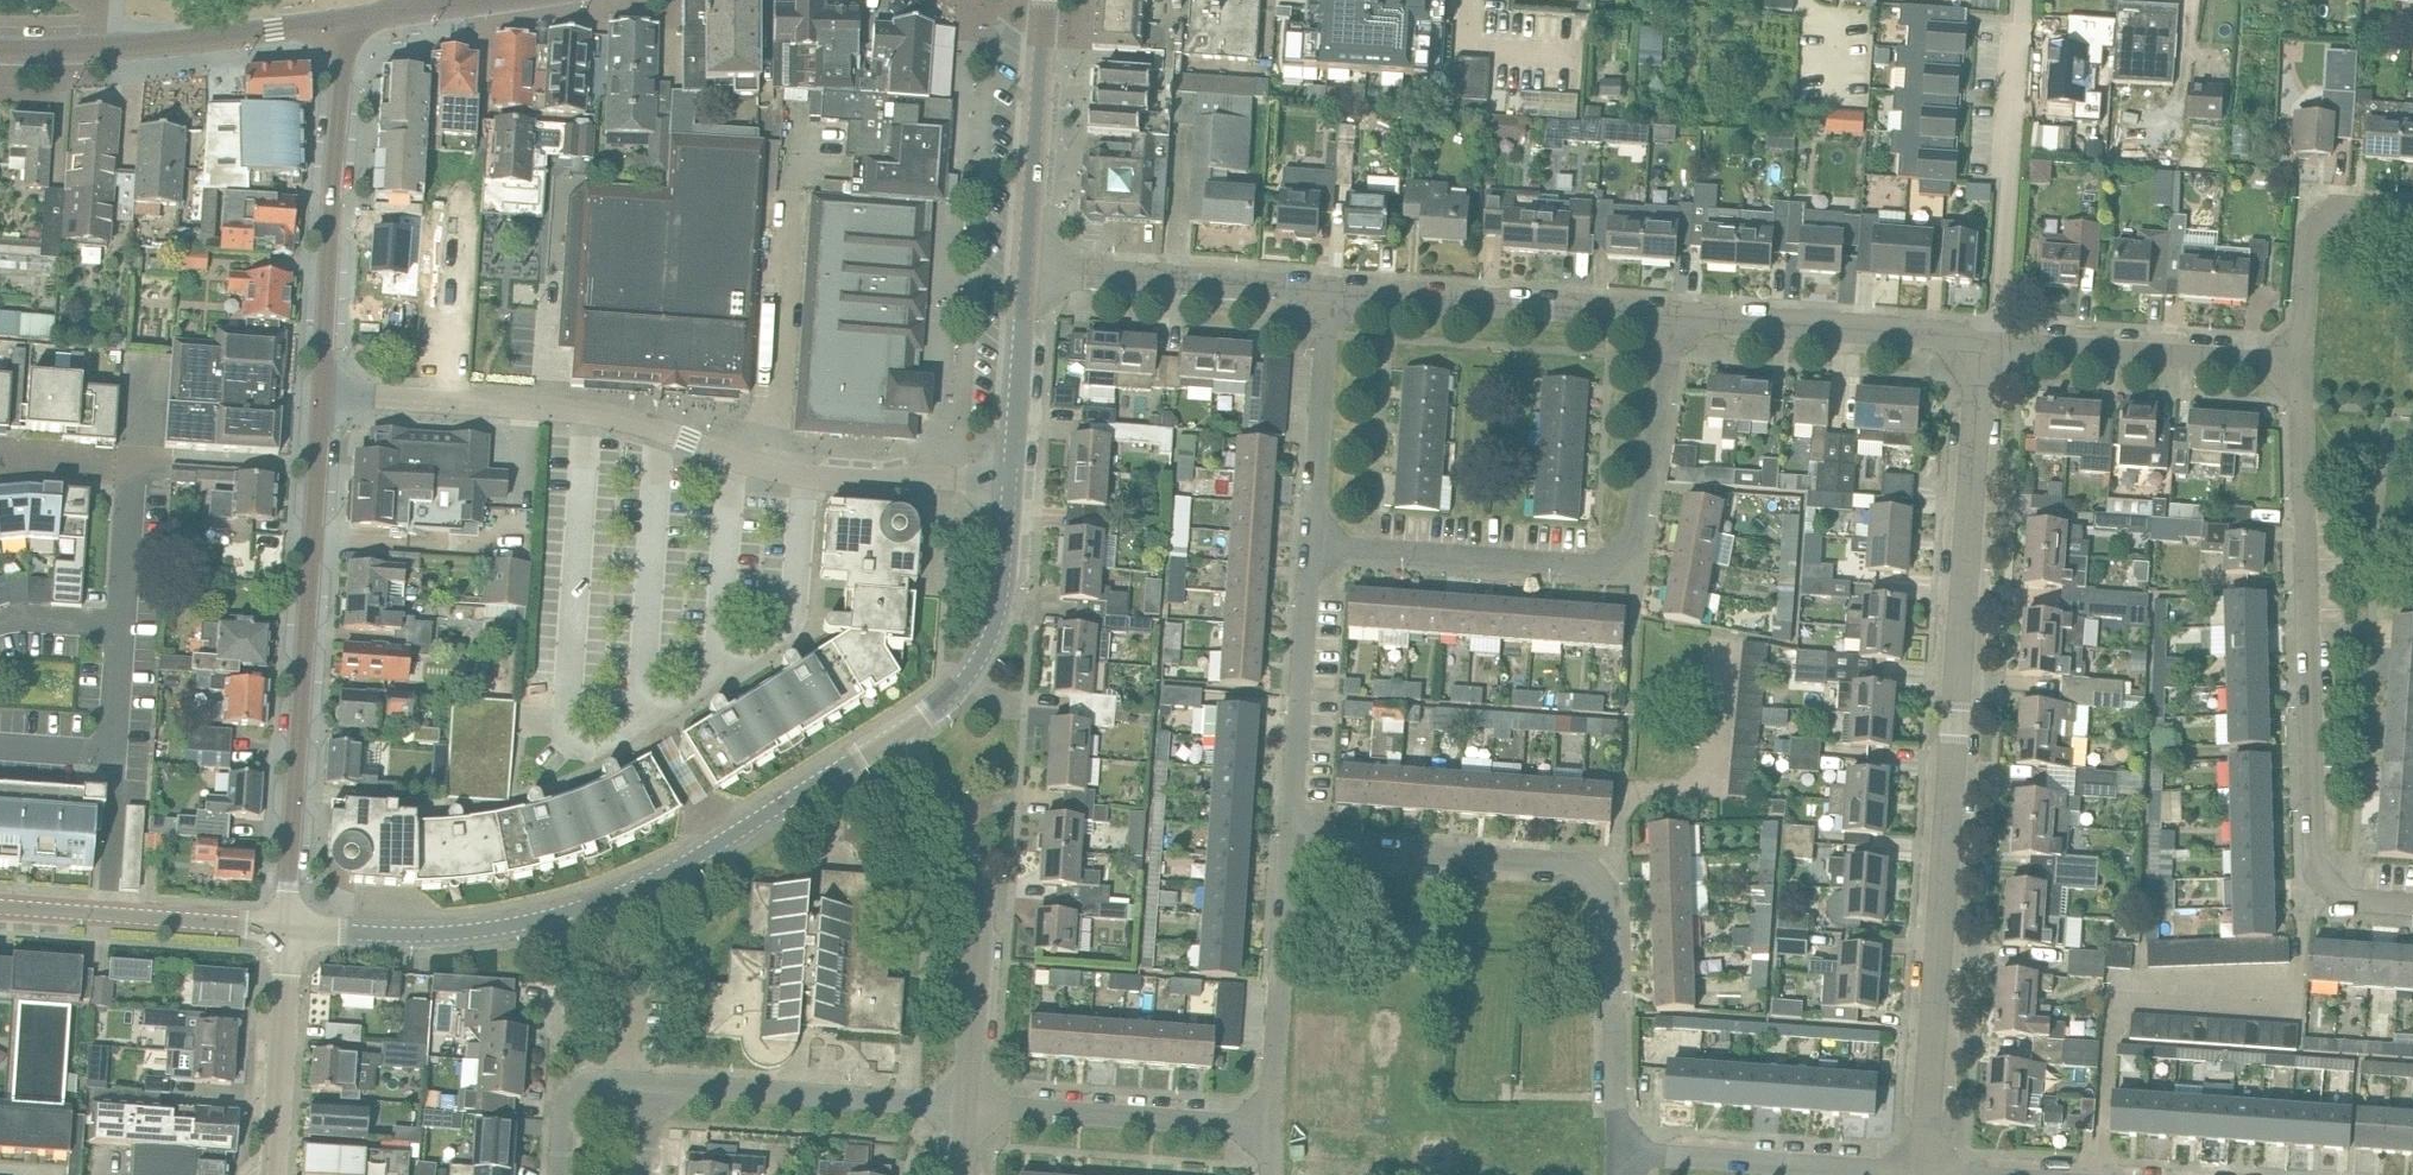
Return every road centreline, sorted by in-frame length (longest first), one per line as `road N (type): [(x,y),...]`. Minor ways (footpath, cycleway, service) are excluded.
road 1 (residential): [(1924,1172),(1981,339)]
road 2 (unclassified): [(1011,482),(922,474),(818,479),(588,410),(323,391)]
road 3 (tertiary): [(288,926),(466,930),(577,908),(658,874),(898,731)]
road 4 (unclassified): [(2412,904),(2347,899),(2315,864),(2301,363)]
road 5 (residential): [(1617,1151),(1609,899),(1595,877),(1569,862),(1290,840)]
road 6 (residential): [(1310,544),(1601,566),(1635,539),(1678,317)]
road 7 (tertiary): [(323,391),(288,926)]
road 8 (residential): [(966,1104),(980,909),(975,869),(898,731)]
road 9 (tertiary): [(345,19),(323,391)]
road 10 (residential): [(1678,317),(1328,290)]
road 11 (tertiary): [(345,19),(116,45),(0,49)]
road 12 (residential): [(2025,0),(2001,341)]
road 13 (residential): [(654,1083),(966,1104)]
road 14 (unclassified): [(1924,1172),(1617,1151)]
road 15 (residential): [(1272,1126),(966,1104)]
road 16 (residential): [(1981,339),(1678,317)]
road 17 (residential): [(1328,290),(1027,268)]
road 18 (residential): [(2301,363),(2001,341)]
road 19 (residential): [(1290,840),(1310,544)]
road 20 (tertiary): [(898,731),(954,690),(986,650),(1002,606),(1011,482)]
road 21 (tertiary): [(0,905),(288,926)]
road 22 (unclassified): [(1272,1126),(1290,840)]
road 23 (tertiary): [(1027,268),(1045,0)]
road 24 (residential): [(1310,544),(1328,290)]
road 25 (tertiary): [(273,1174),(288,926)]
road 26 (unclassified): [(2301,363),(2310,236),(2346,205),(2412,210)]
road 27 (tertiary): [(1011,482),(1027,268)]
road 28 (residential): [(560,1174),(565,1100),(595,1078),(654,1083)]
road 29 (residential): [(0,458),(133,467)]

